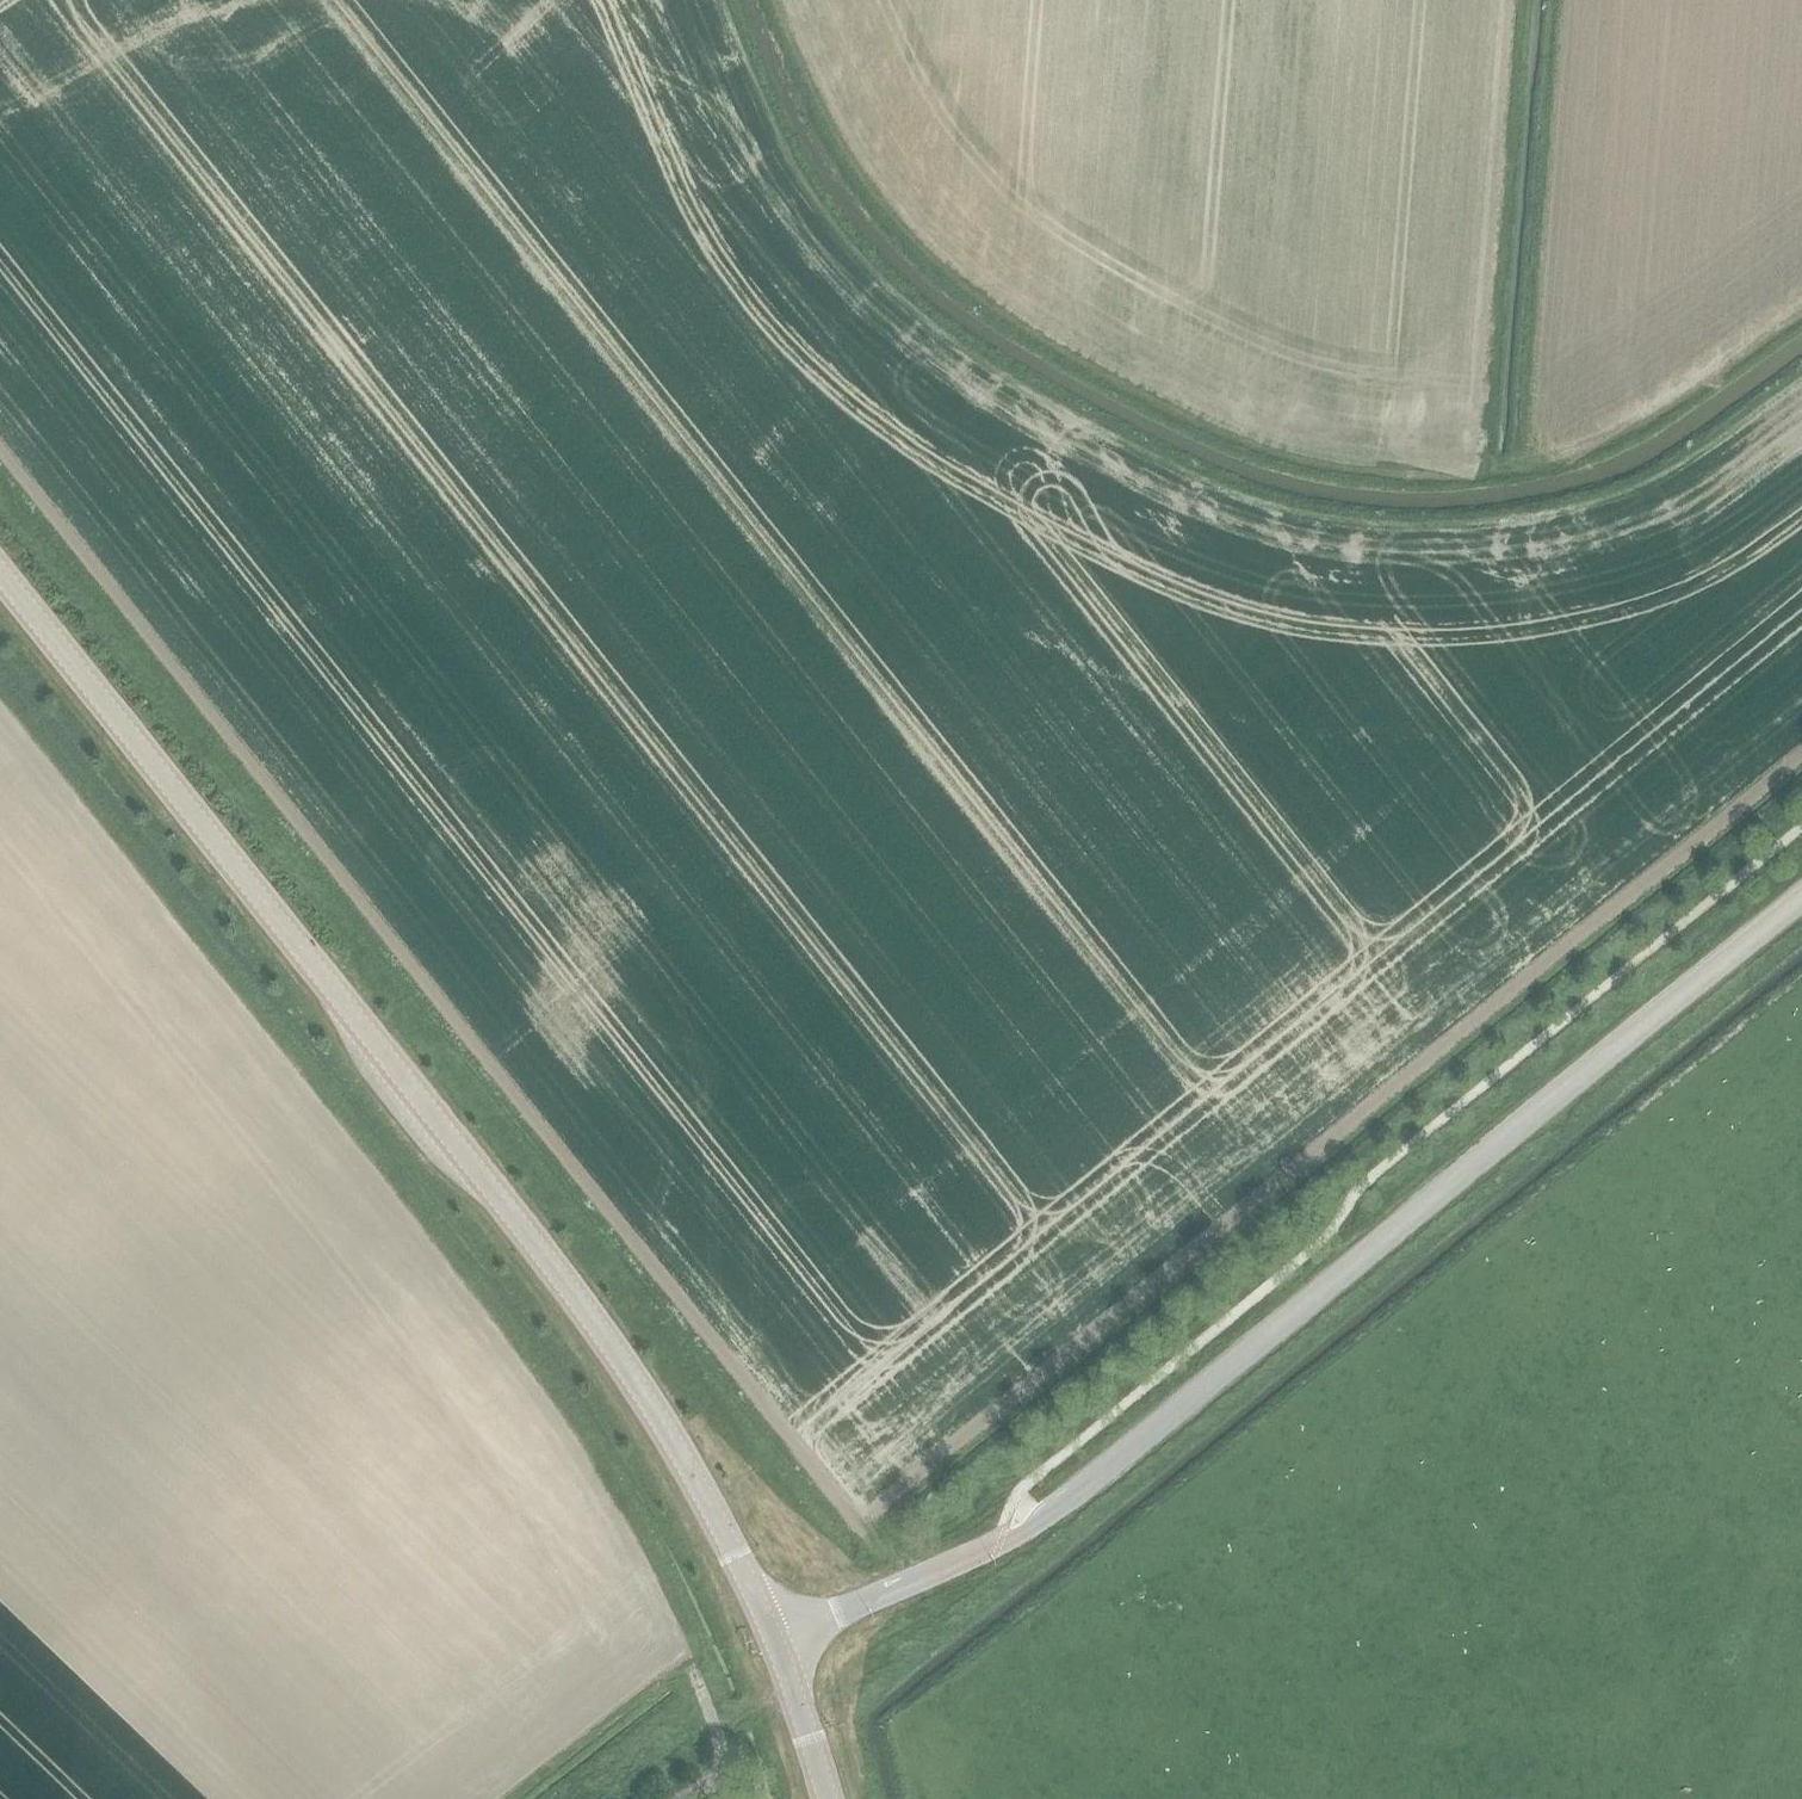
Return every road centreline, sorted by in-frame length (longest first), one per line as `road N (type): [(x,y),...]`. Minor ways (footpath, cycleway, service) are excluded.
road 1 (secondary): [(778,1652),(733,1552),(636,1381),(359,1018),(0,572)]
road 2 (tertiary): [(778,1652),(1036,1524),(1801,897)]
road 3 (tertiary): [(828,1798),(778,1652)]

